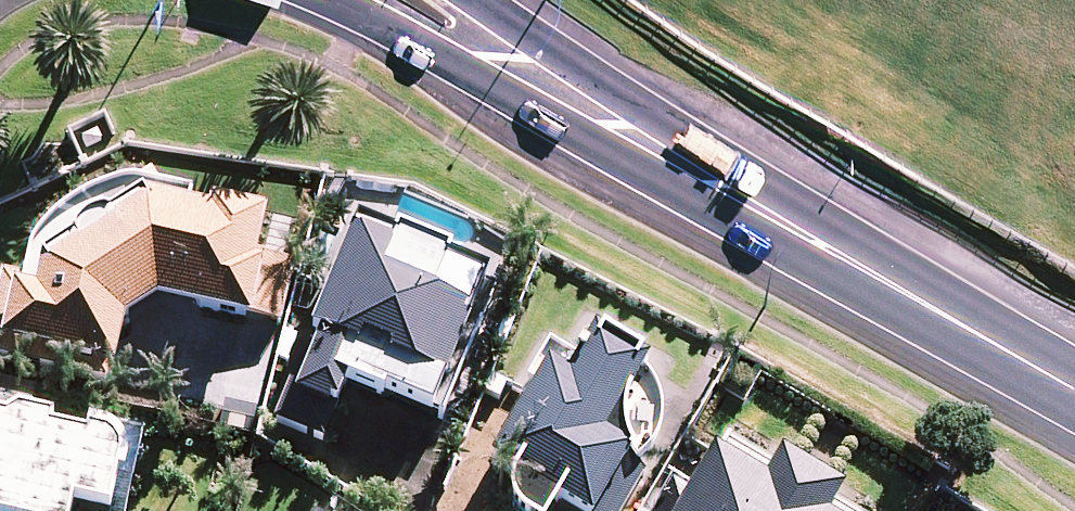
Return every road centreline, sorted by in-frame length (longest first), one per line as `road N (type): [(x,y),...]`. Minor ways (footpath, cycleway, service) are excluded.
road 1 (secondary): [(1074,387),(650,181),(332,0)]
road 2 (secondary): [(499,0),(1074,387)]

